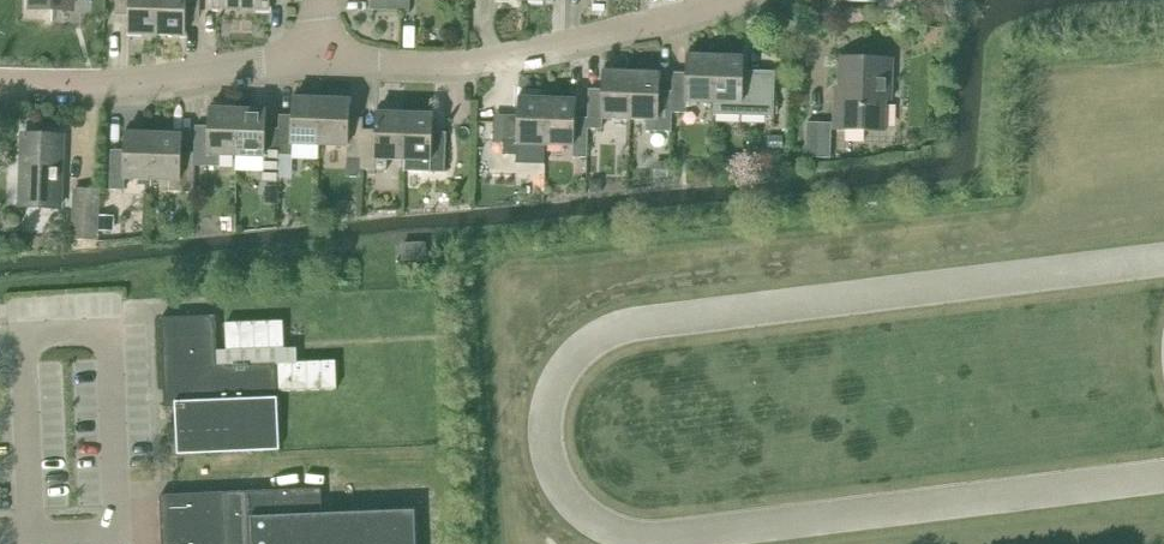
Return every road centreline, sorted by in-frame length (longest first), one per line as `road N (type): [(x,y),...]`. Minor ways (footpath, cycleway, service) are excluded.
road 1 (residential): [(320,58),(471,62),(732,0)]
road 2 (residential): [(0,83),(147,81),(320,58)]

